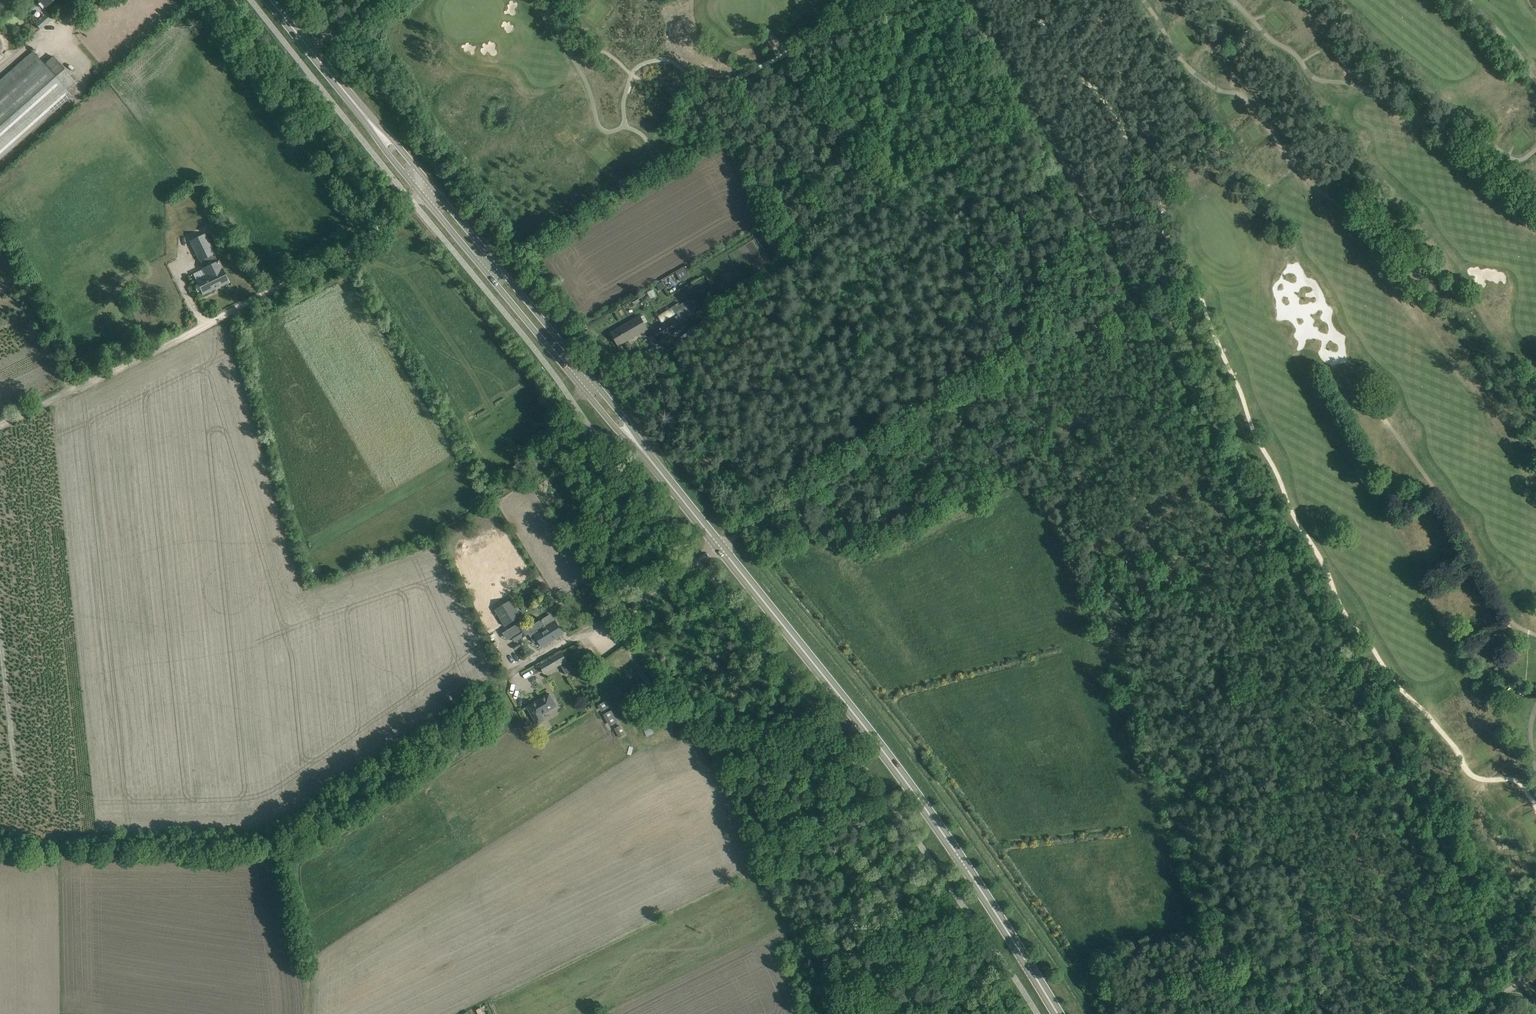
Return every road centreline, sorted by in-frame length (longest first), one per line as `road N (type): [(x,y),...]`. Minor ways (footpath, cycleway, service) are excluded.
road 1 (secondary): [(1058,1013),(933,817),(858,717),(270,0)]
road 2 (track): [(304,1013),(297,934),(266,828),(505,680)]
road 3 (track): [(411,199),(358,244),(0,424)]
road 4 (track): [(718,545),(505,680)]

